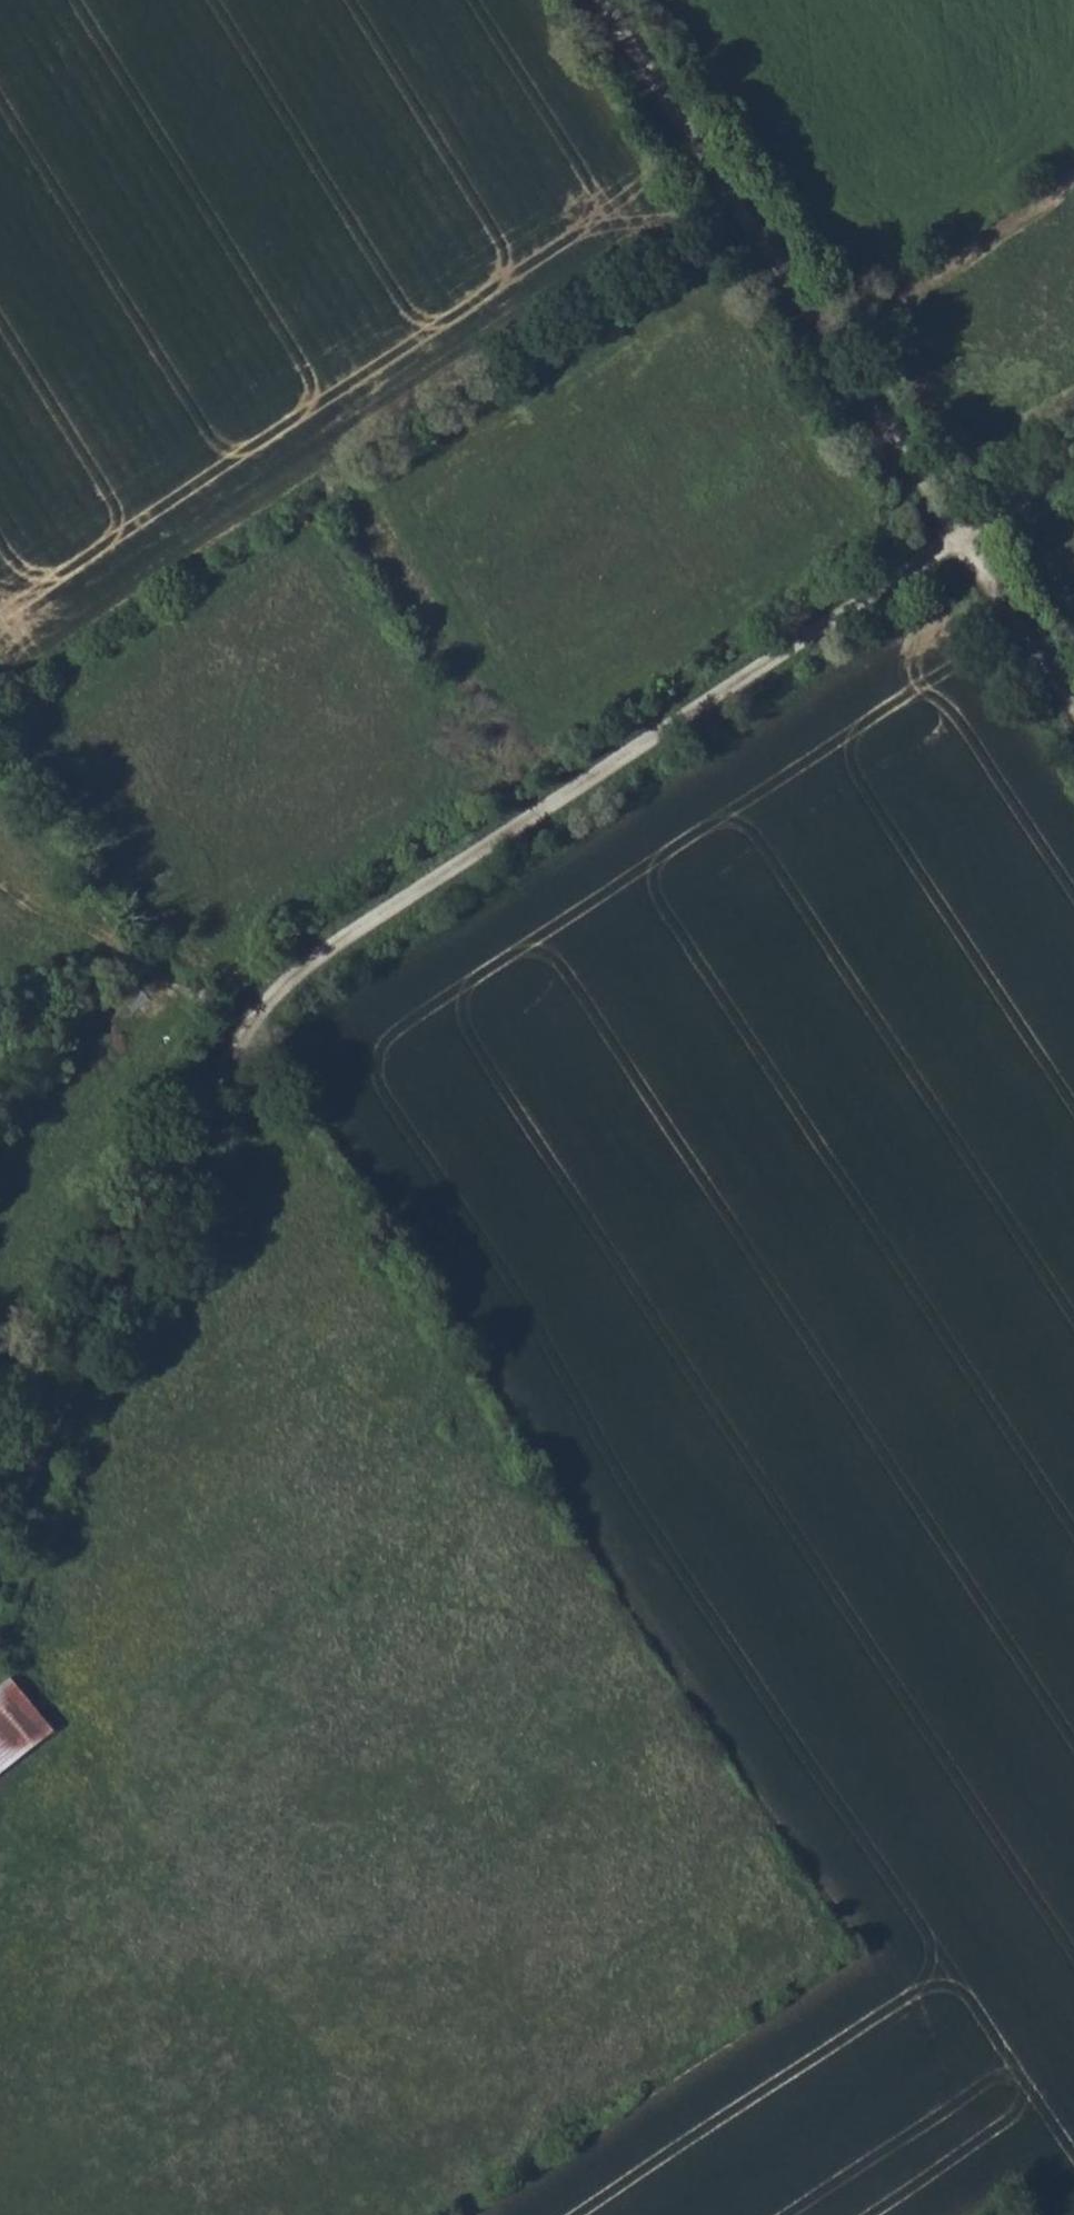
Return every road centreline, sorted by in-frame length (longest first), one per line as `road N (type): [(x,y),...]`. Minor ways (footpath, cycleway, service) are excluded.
road 1 (track): [(1073,471),(267,996),(0,1529)]
road 2 (track): [(1073,720),(589,0)]

